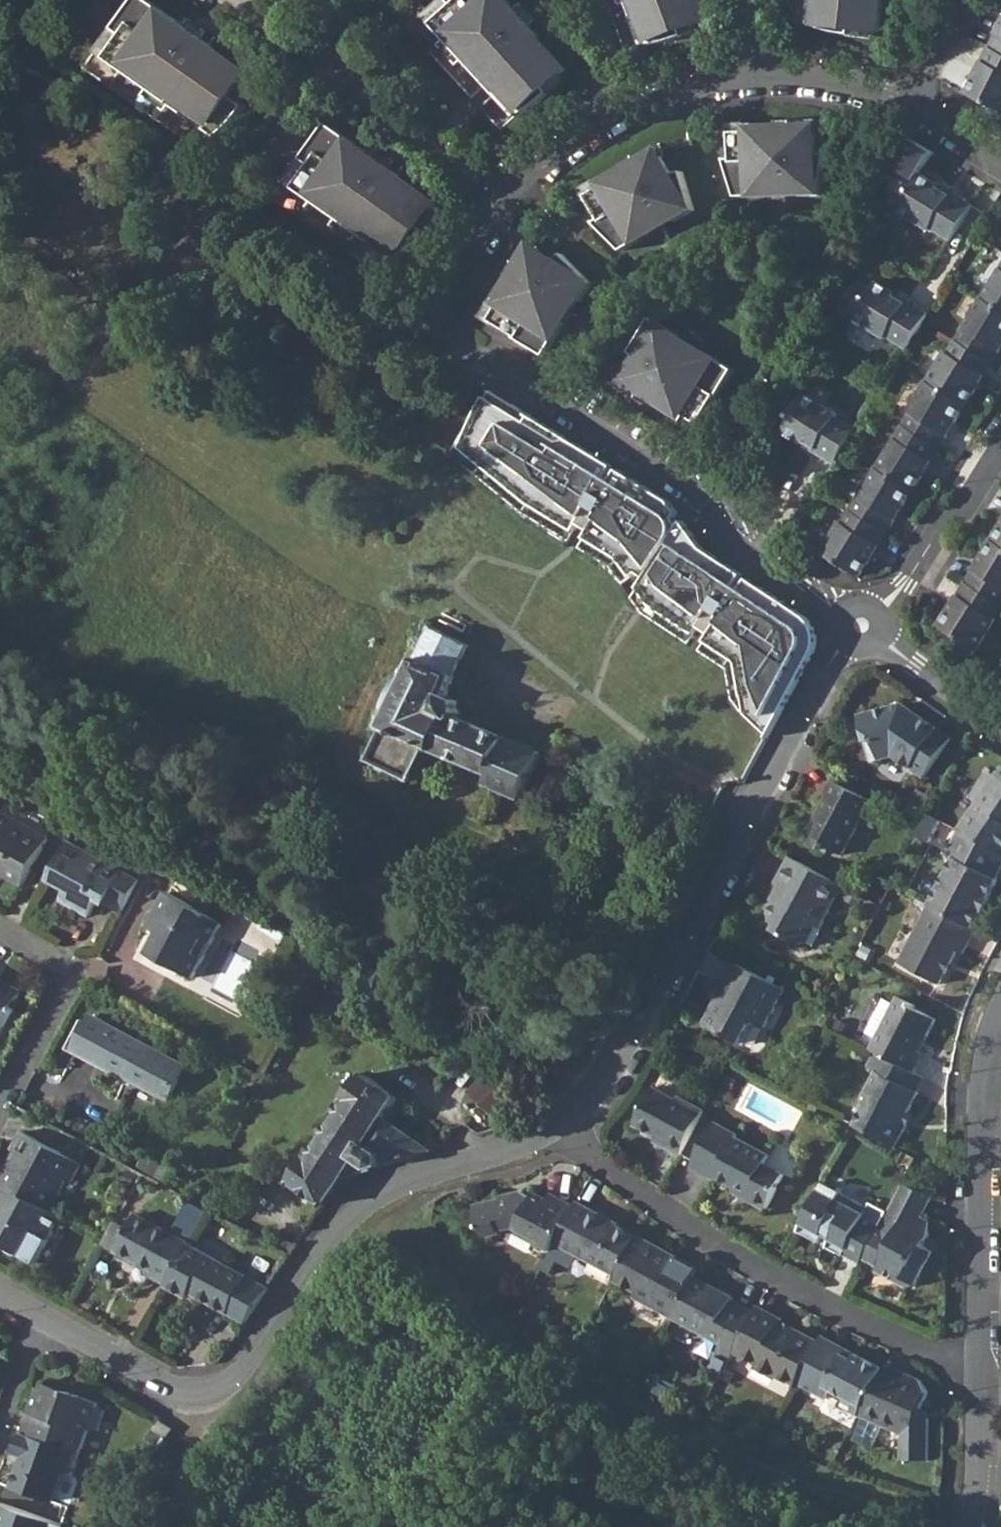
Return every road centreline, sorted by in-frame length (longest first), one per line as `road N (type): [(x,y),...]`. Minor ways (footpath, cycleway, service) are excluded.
road 1 (residential): [(504,196),(452,282),(447,299),(456,334),(701,499),(863,624)]
road 2 (residential): [(556,1125),(589,1098),(627,1044),(824,673),(863,624)]
road 3 (residential): [(982,1360),(931,1350),(779,1279),(647,1199),(556,1125)]
road 4 (residential): [(201,1390),(237,1372),(361,1204),(394,1184),(556,1125)]
road 5 (residential): [(235,0),(504,196)]
road 6 (residential): [(758,74),(622,113),(504,196)]
road 7 (residential): [(1000,154),(890,93),(758,74)]
road 8 (residential): [(0,1116),(73,982),(65,967),(0,932)]
road 9 (residential): [(1000,448),(907,582),(863,624)]
road 10 (residential): [(982,1360),(981,1146)]
road 11 (residential): [(201,1390),(160,1380),(42,1314)]
road 12 (residential): [(863,624),(1000,723)]
road 13 (residential): [(973,1526),(982,1381)]
road 14 (residential): [(981,1146),(1000,1018)]
road 15 (residential): [(42,1314),(0,1428)]

